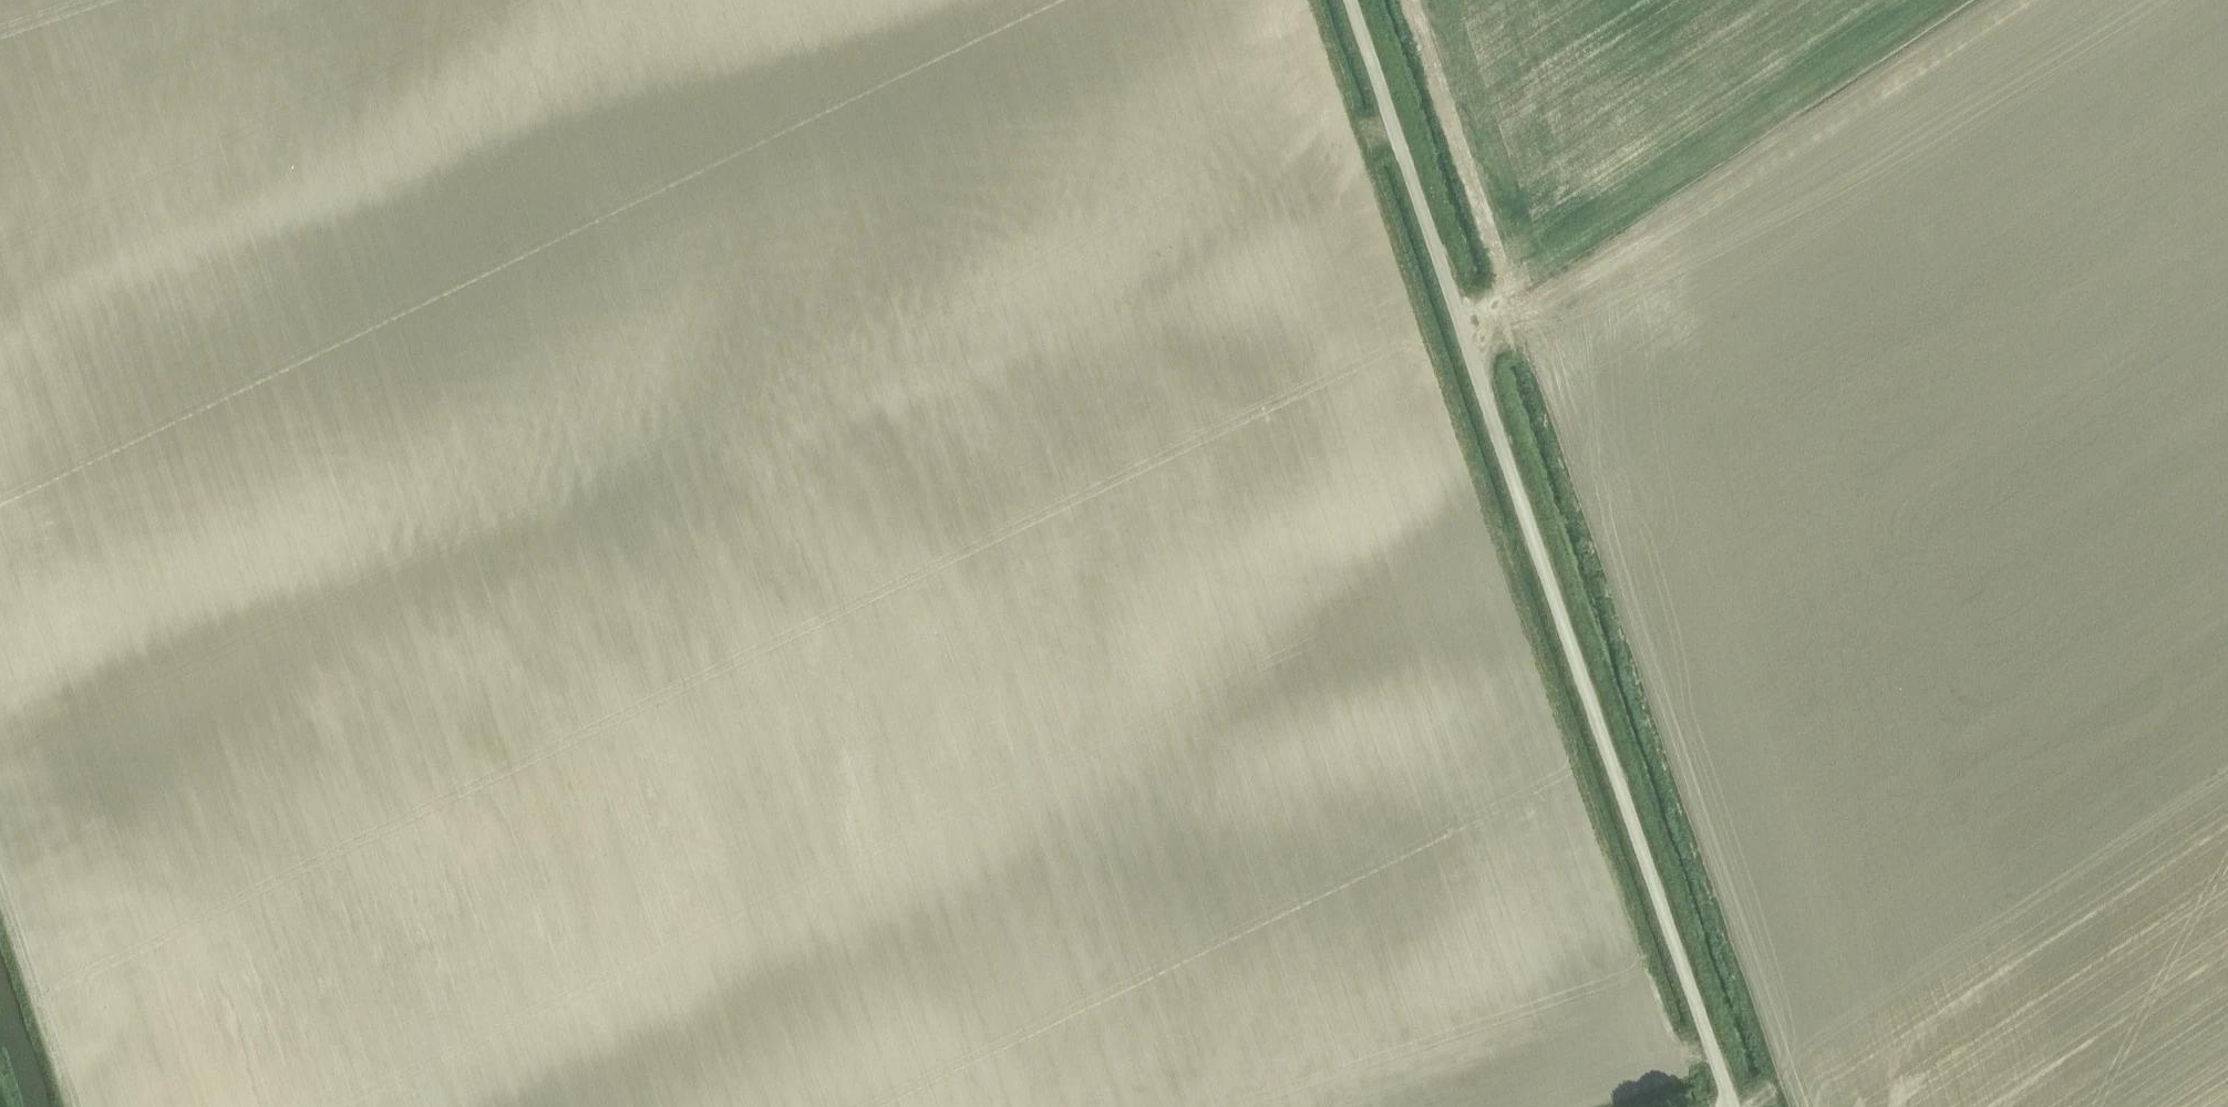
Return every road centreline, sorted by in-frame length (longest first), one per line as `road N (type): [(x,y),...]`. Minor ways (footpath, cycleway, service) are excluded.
road 1 (unclassified): [(1733,1106),(1352,0)]

